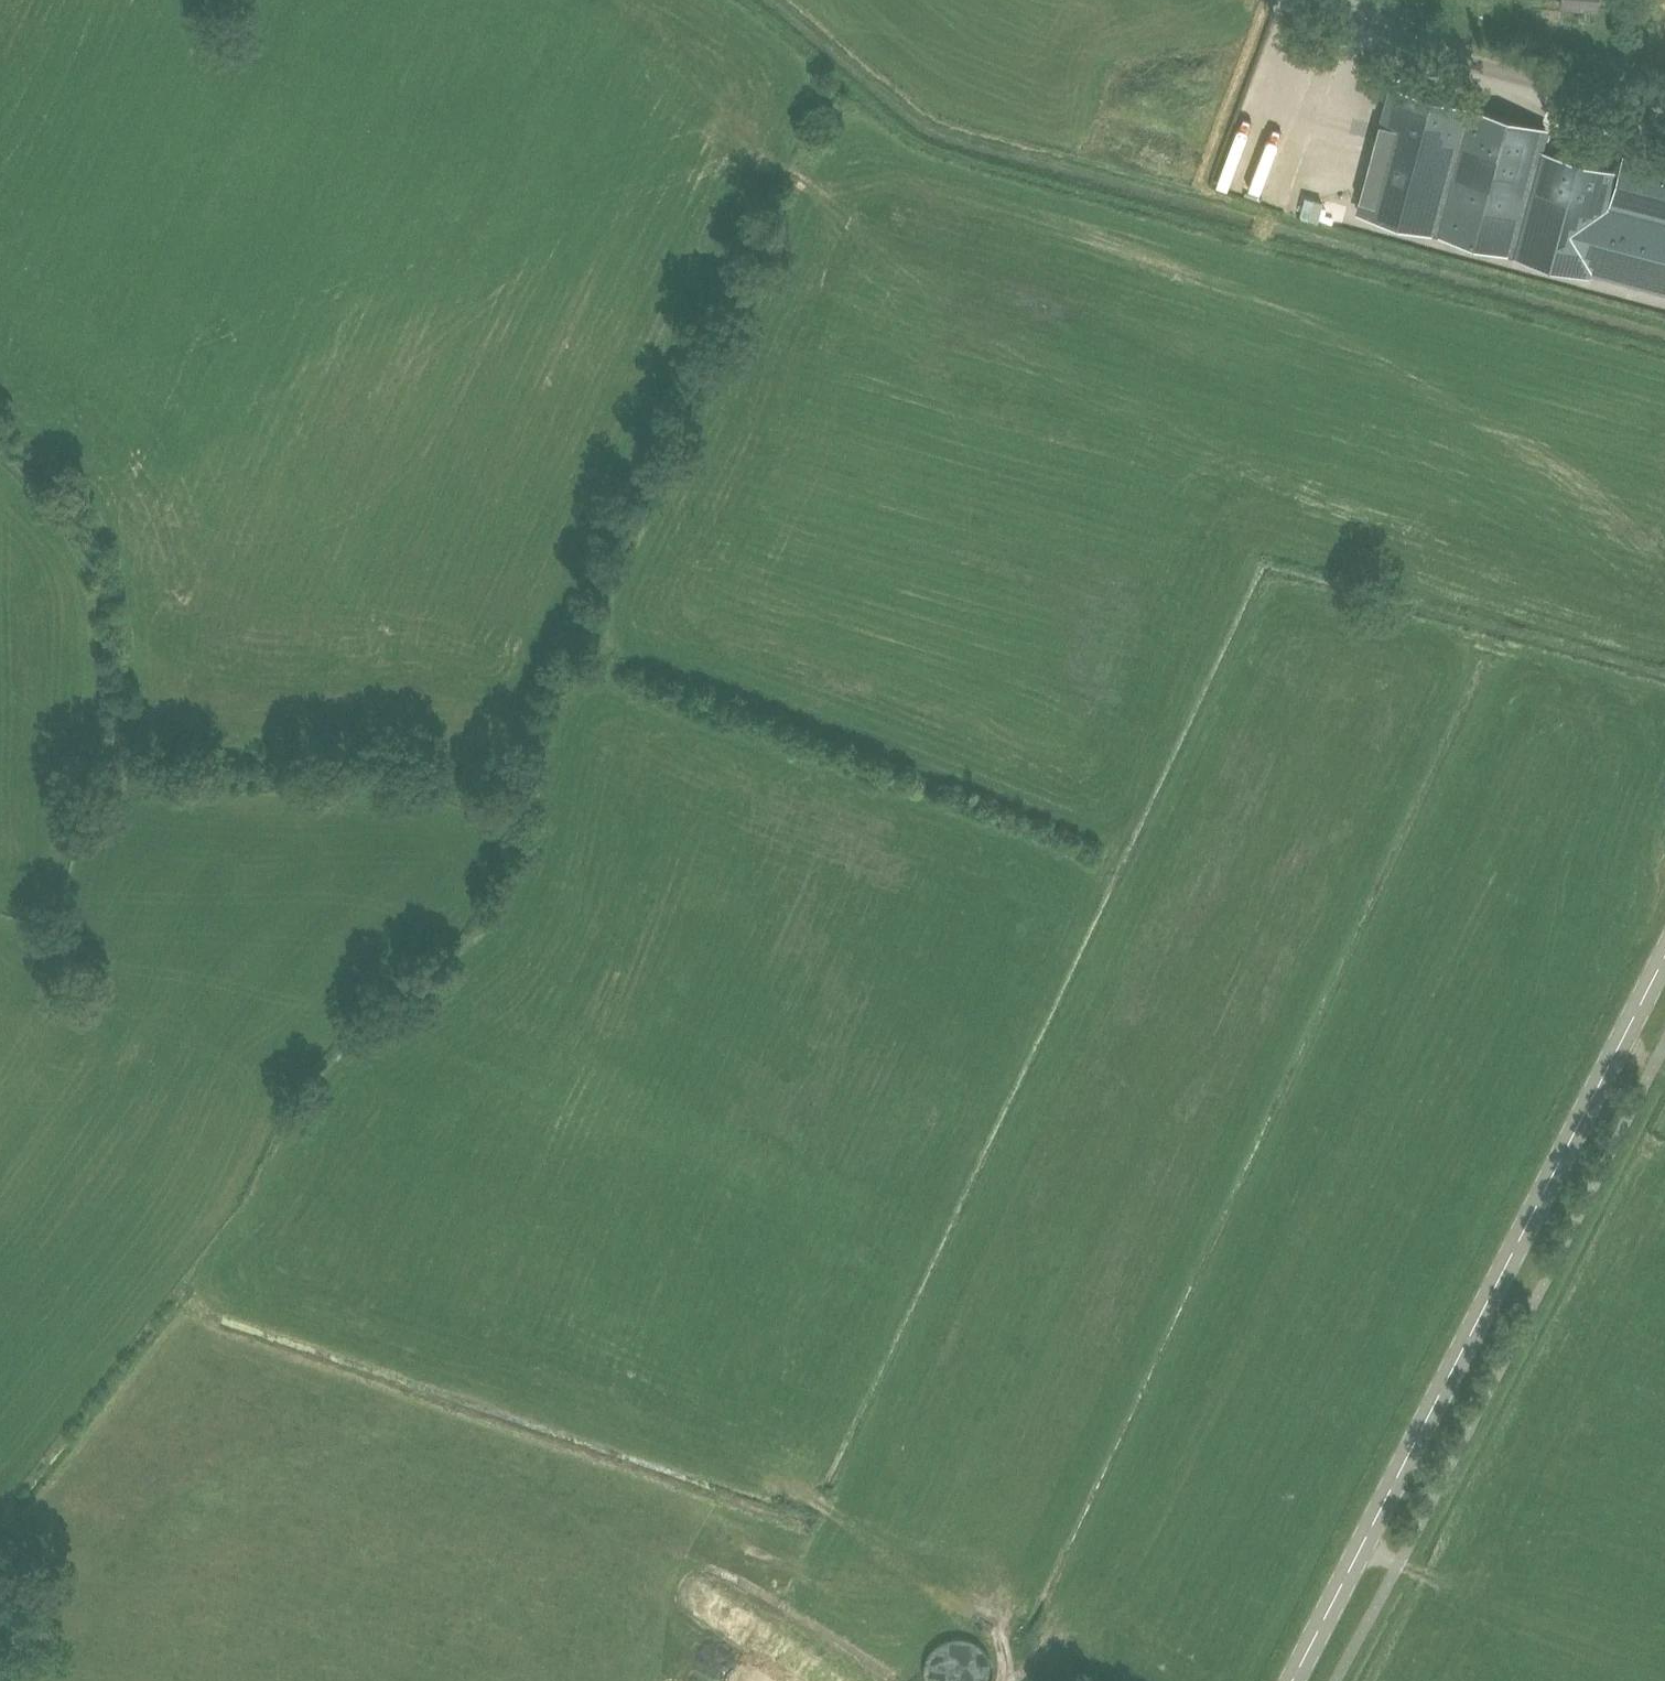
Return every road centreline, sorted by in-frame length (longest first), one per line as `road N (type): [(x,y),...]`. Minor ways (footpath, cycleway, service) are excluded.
road 1 (secondary): [(1292,1680),(1664,954)]
road 2 (unclassified): [(1664,119),(1431,57),(1326,0)]
road 3 (unclassified): [(0,1651),(39,1495)]

